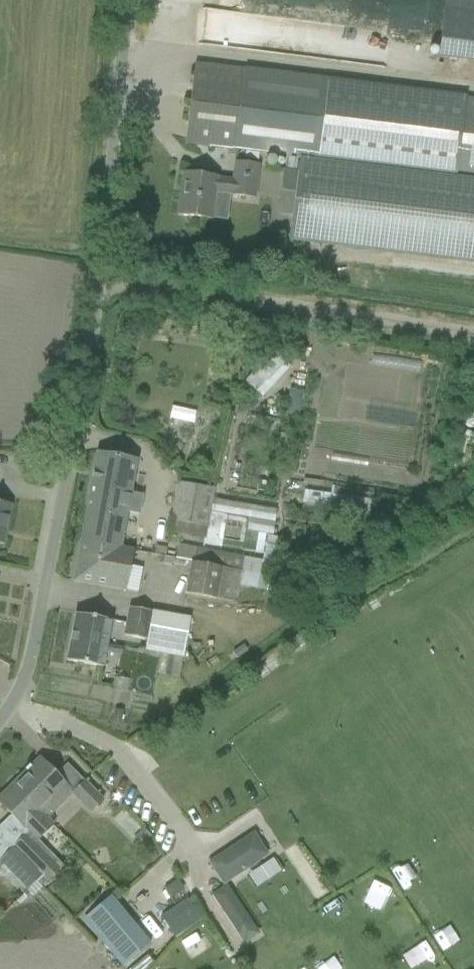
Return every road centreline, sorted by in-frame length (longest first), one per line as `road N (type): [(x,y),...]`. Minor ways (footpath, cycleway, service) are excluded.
road 1 (unclassified): [(0,718),(23,682),(32,646),(95,319),(124,0)]

